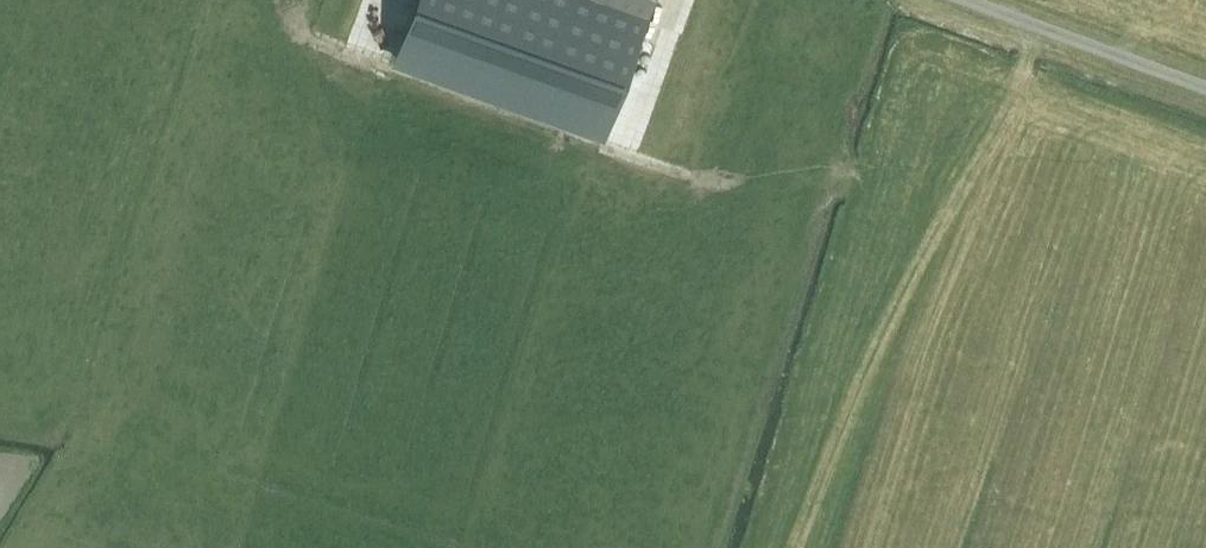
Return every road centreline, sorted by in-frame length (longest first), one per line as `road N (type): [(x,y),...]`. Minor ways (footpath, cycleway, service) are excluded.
road 1 (unclassified): [(1205,83),(981,0)]

